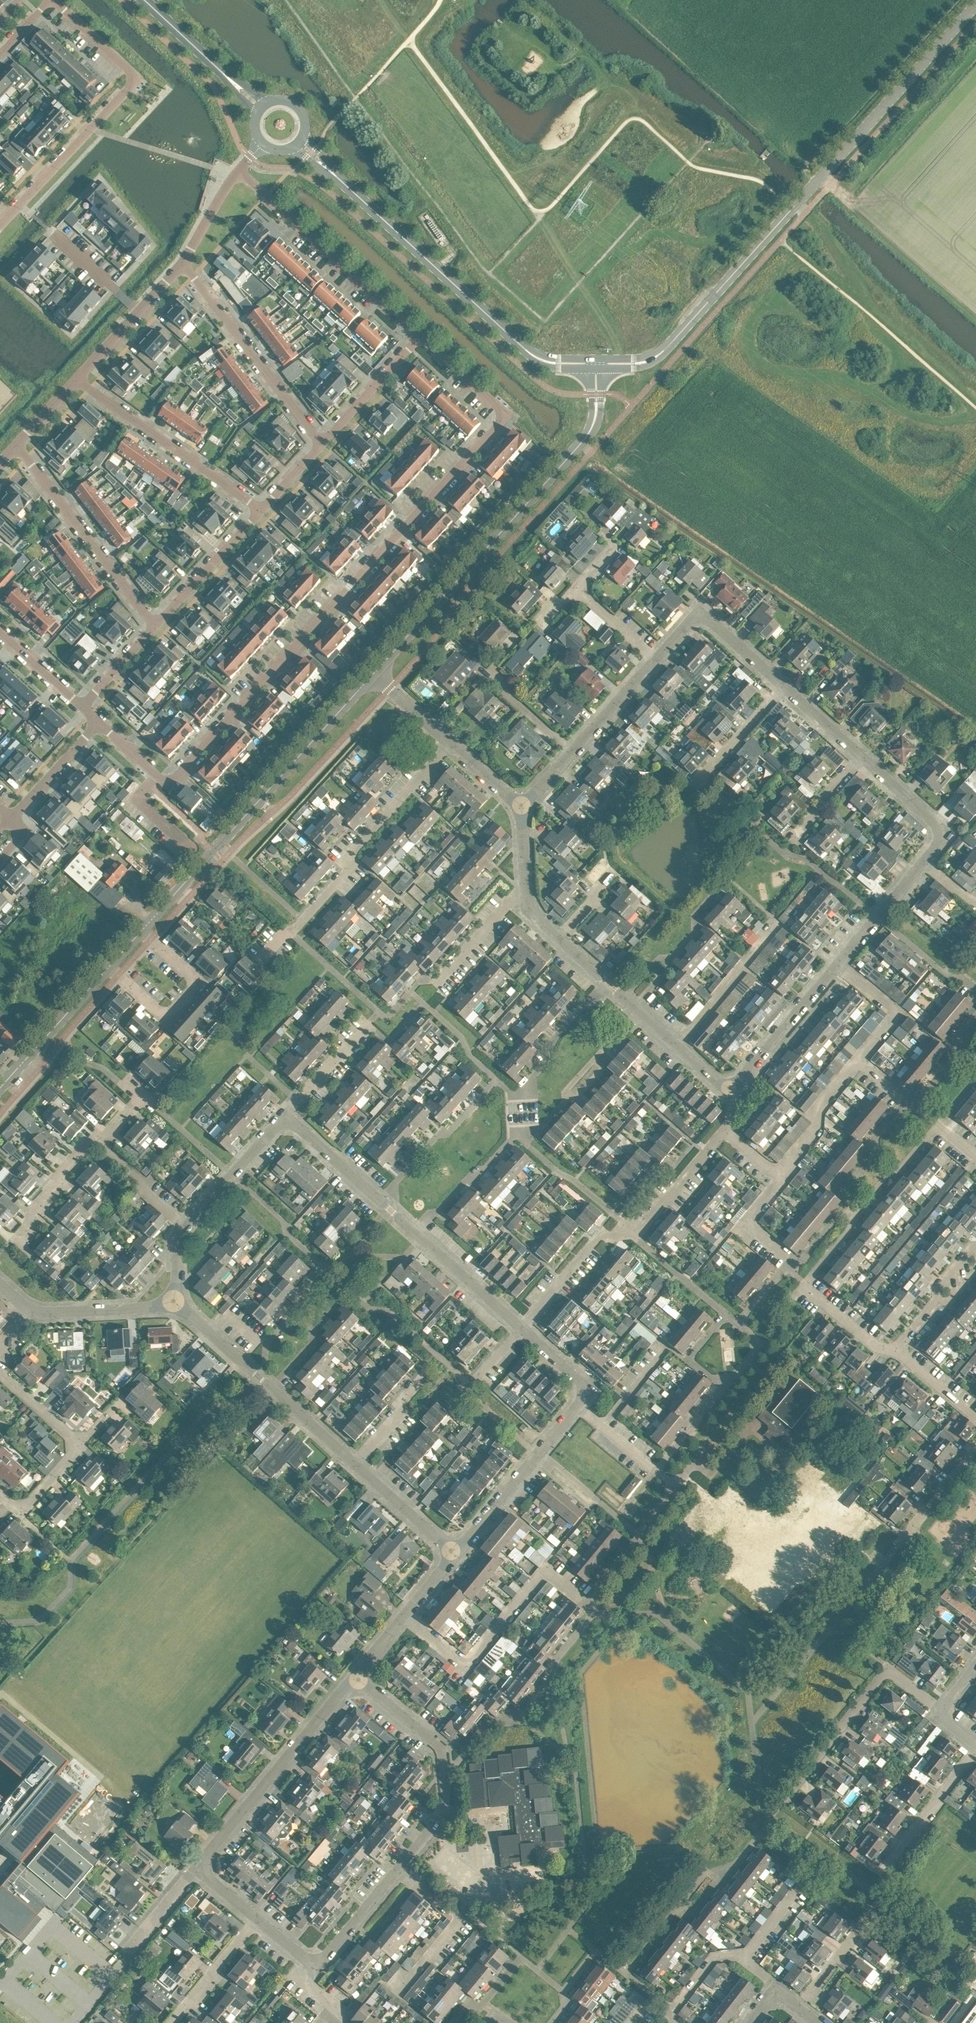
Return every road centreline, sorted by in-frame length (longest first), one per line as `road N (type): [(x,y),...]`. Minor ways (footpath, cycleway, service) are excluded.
road 1 (residential): [(500,423),(178,775),(169,781),(156,775),(99,723)]
road 2 (tertiary): [(596,363),(635,364),(665,350),(975,4)]
road 3 (tertiary): [(375,673),(589,432),(596,363)]
road 4 (tertiary): [(141,930),(375,673)]
road 5 (tertiary): [(596,363),(533,356),(338,178)]
road 6 (residential): [(444,1770),(488,1726),(525,1710),(593,1615),(592,1594),(638,1533)]
road 7 (residential): [(258,1919),(309,1961),(322,1960),(442,1814),(444,1770)]
road 8 (residential): [(0,226),(133,80),(55,0)]
road 9 (residential): [(258,961),(346,872),(351,855),(451,743)]
road 10 (residential): [(521,1327),(602,1235),(644,1226),(724,1130)]
road 11 (residential): [(420,336),(239,171)]
road 12 (residential): [(201,1866),(355,1677)]
road 13 (residential): [(179,1306),(356,1463)]
road 14 (residential): [(784,1800),(882,1676),(894,1674),(942,1709)]
road 15 (residential): [(17,445),(155,627)]
road 16 (residential): [(183,265),(323,443)]
road 17 (residential): [(261,510),(77,380)]
road 18 (residential): [(141,930),(200,983),(166,1020),(108,968)]
road 19 (residential): [(527,1144),(639,1011)]
road 20 (residential): [(497,1080),(379,1200)]
road 21 (residential): [(657,658),(705,618),(784,686)]
road 22 (residential): [(838,963),(729,1088)]
road 23 (tertiary): [(0,1088),(108,968)]
road 24 (residential): [(355,1677),(454,1554)]
road 25 (residential): [(261,510),(155,627)]
road 26 (residential): [(527,1144),(516,1134),(418,1234)]
road 27 (residential): [(883,1872),(975,1750)]
road 28 (residential): [(285,1115),(184,1226)]
road 29 (residential): [(515,1095),(545,1062),(547,1045),(607,983)]
road 30 (residential): [(179,1306),(34,1311)]
road 31 (residential): [(780,1178),(817,1127),(820,1106),(859,1060)]
road 32 (residential): [(862,756),(938,829),(936,846),(922,863)]
road 33 (residential): [(420,336),(323,443)]
road 34 (residential): [(521,1327),(418,1234)]
road 35 (residential): [(859,1060),(895,1013),(838,963)]
road 36 (residential): [(172,2022),(258,1919)]
road 37 (residential): [(454,1554),(540,1451)]
road 38 (residential): [(454,1554),(356,1463)]
road 39 (residential): [(444,1770),(439,1747),(355,1677)]
road 40 (residential): [(99,723),(11,818)]
road 41 (residential): [(905,1103),(875,1139),(876,1152),(849,1185),(843,1211)]
road 42 (residential): [(540,1451),(638,1533)]
road 43 (residential): [(437,983),(526,892)]
road 44 (residential): [(379,1200),(285,1115)]
road 45 (residential): [(19,1239),(96,1139)]
road 46 (residential): [(573,752),(657,658)]
road 47 (residential): [(939,1124),(853,1216)]
road 48 (residential): [(285,1115),(369,1022)]
road 49 (residential): [(139,311),(46,227)]
road 50 (residential): [(700,778),(784,686)]
road 51 (residential): [(184,1226),(96,1139)]
road 52 (residential): [(500,423),(500,409),(420,336)]
road 53 (residential): [(975,988),(949,976),(878,916)]

